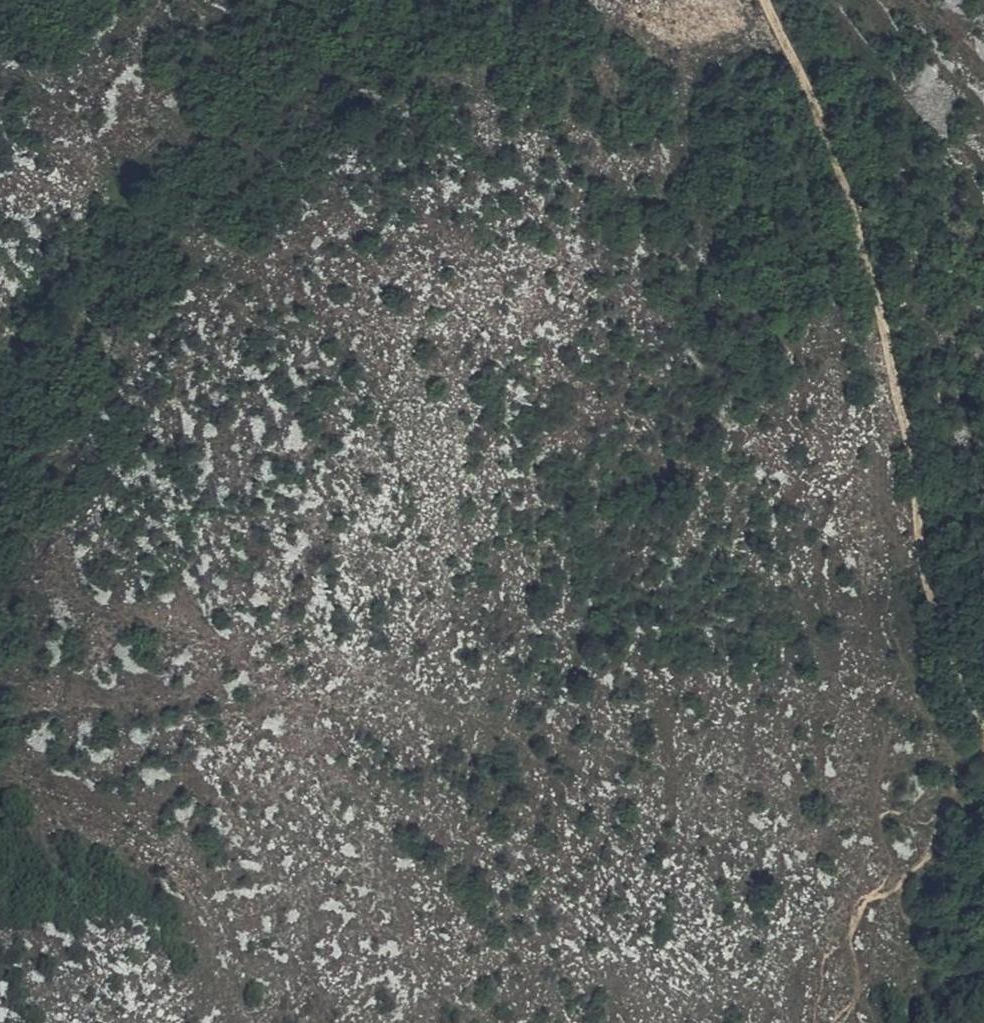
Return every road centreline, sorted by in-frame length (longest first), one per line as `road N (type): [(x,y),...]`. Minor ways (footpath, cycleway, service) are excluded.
road 1 (track): [(983,706),(928,572),(885,287),(819,101),(769,0)]

